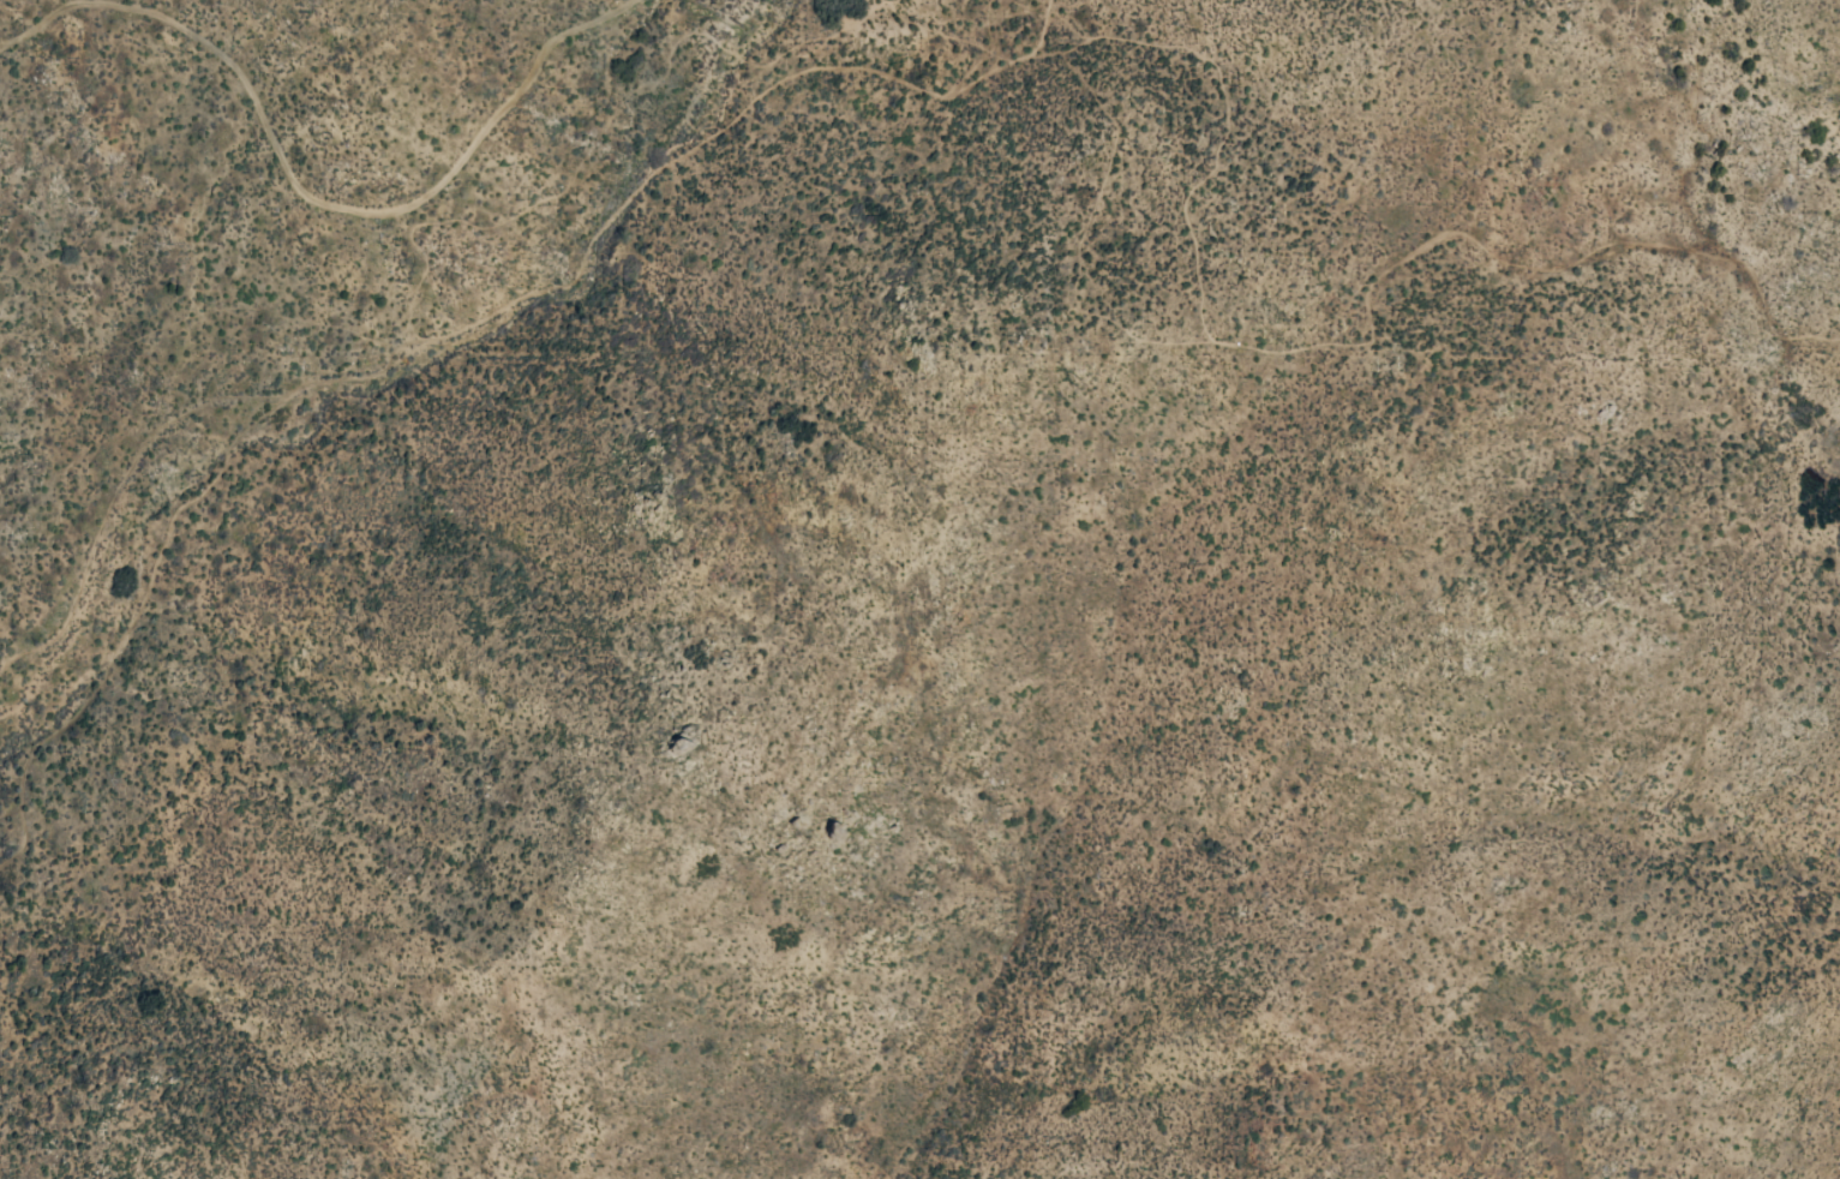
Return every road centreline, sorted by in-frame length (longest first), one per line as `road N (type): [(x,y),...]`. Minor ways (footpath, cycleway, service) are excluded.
road 1 (track): [(634,0),(539,52),(526,83),(418,203),(378,216),(306,201),(236,72),(158,14),(65,5),(0,45)]

